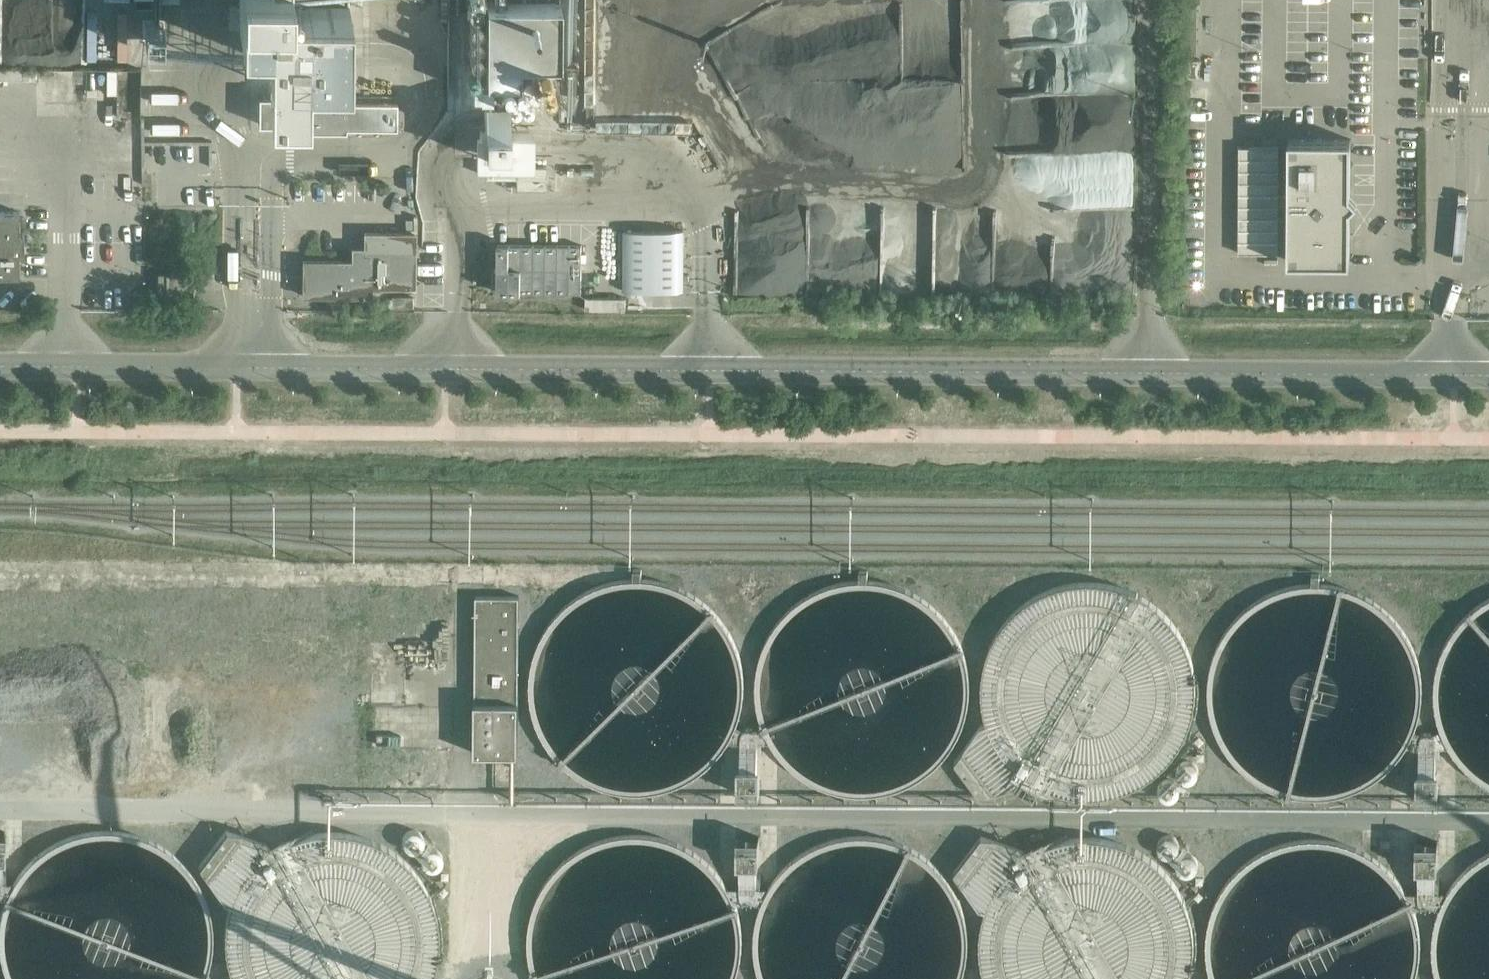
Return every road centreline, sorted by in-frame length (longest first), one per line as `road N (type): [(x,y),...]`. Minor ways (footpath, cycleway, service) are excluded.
road 1 (unclassified): [(0,366),(1488,375)]

